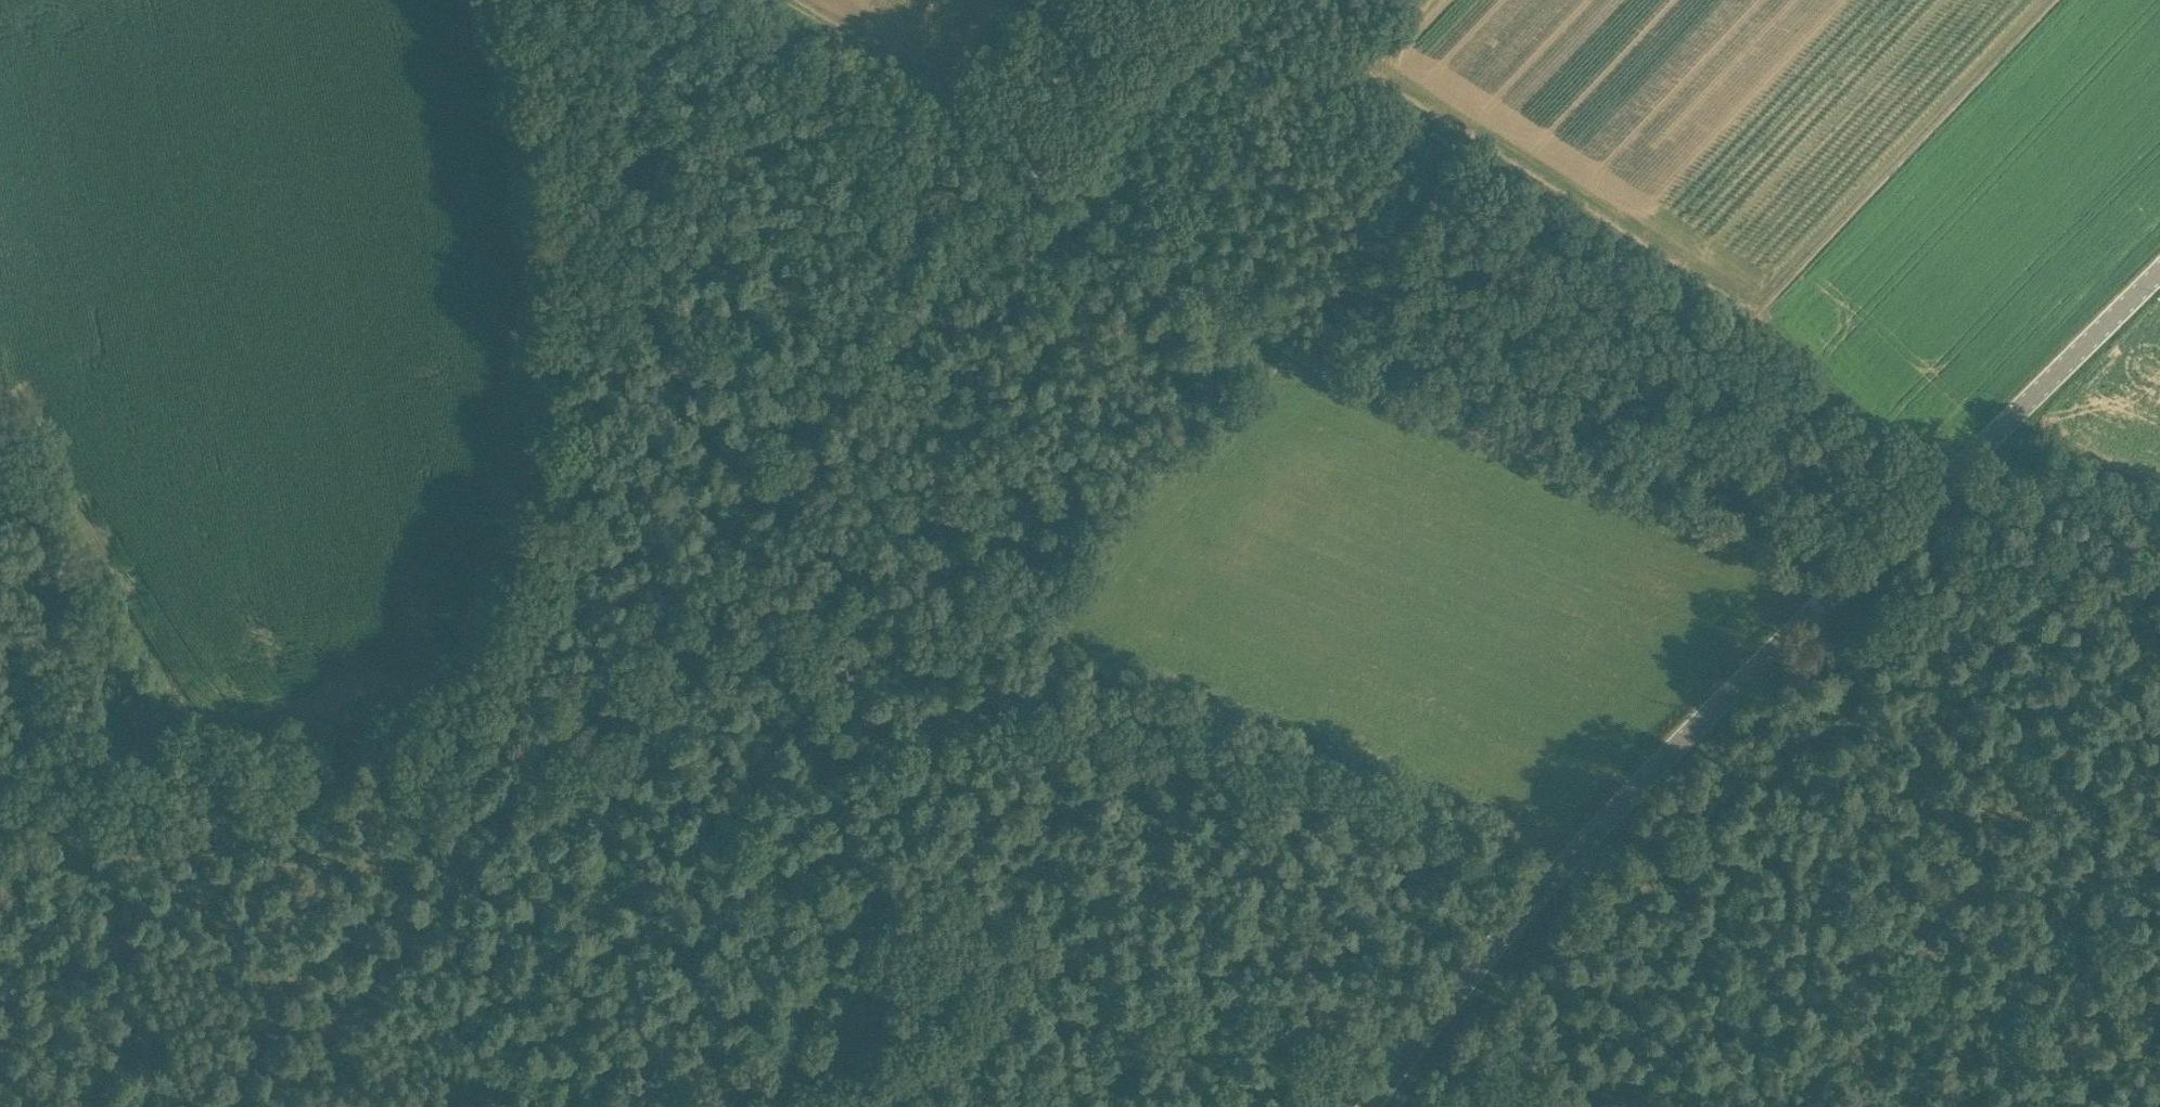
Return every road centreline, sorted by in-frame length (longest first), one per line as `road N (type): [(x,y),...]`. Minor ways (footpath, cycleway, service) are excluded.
road 1 (track): [(1042,171),(261,1106)]
road 2 (tertiary): [(1370,1106),(1510,925),(1619,806),(2159,270)]
road 3 (track): [(1849,577),(1598,485),(1336,368),(1042,171)]
road 4 (track): [(801,0),(1042,171)]

